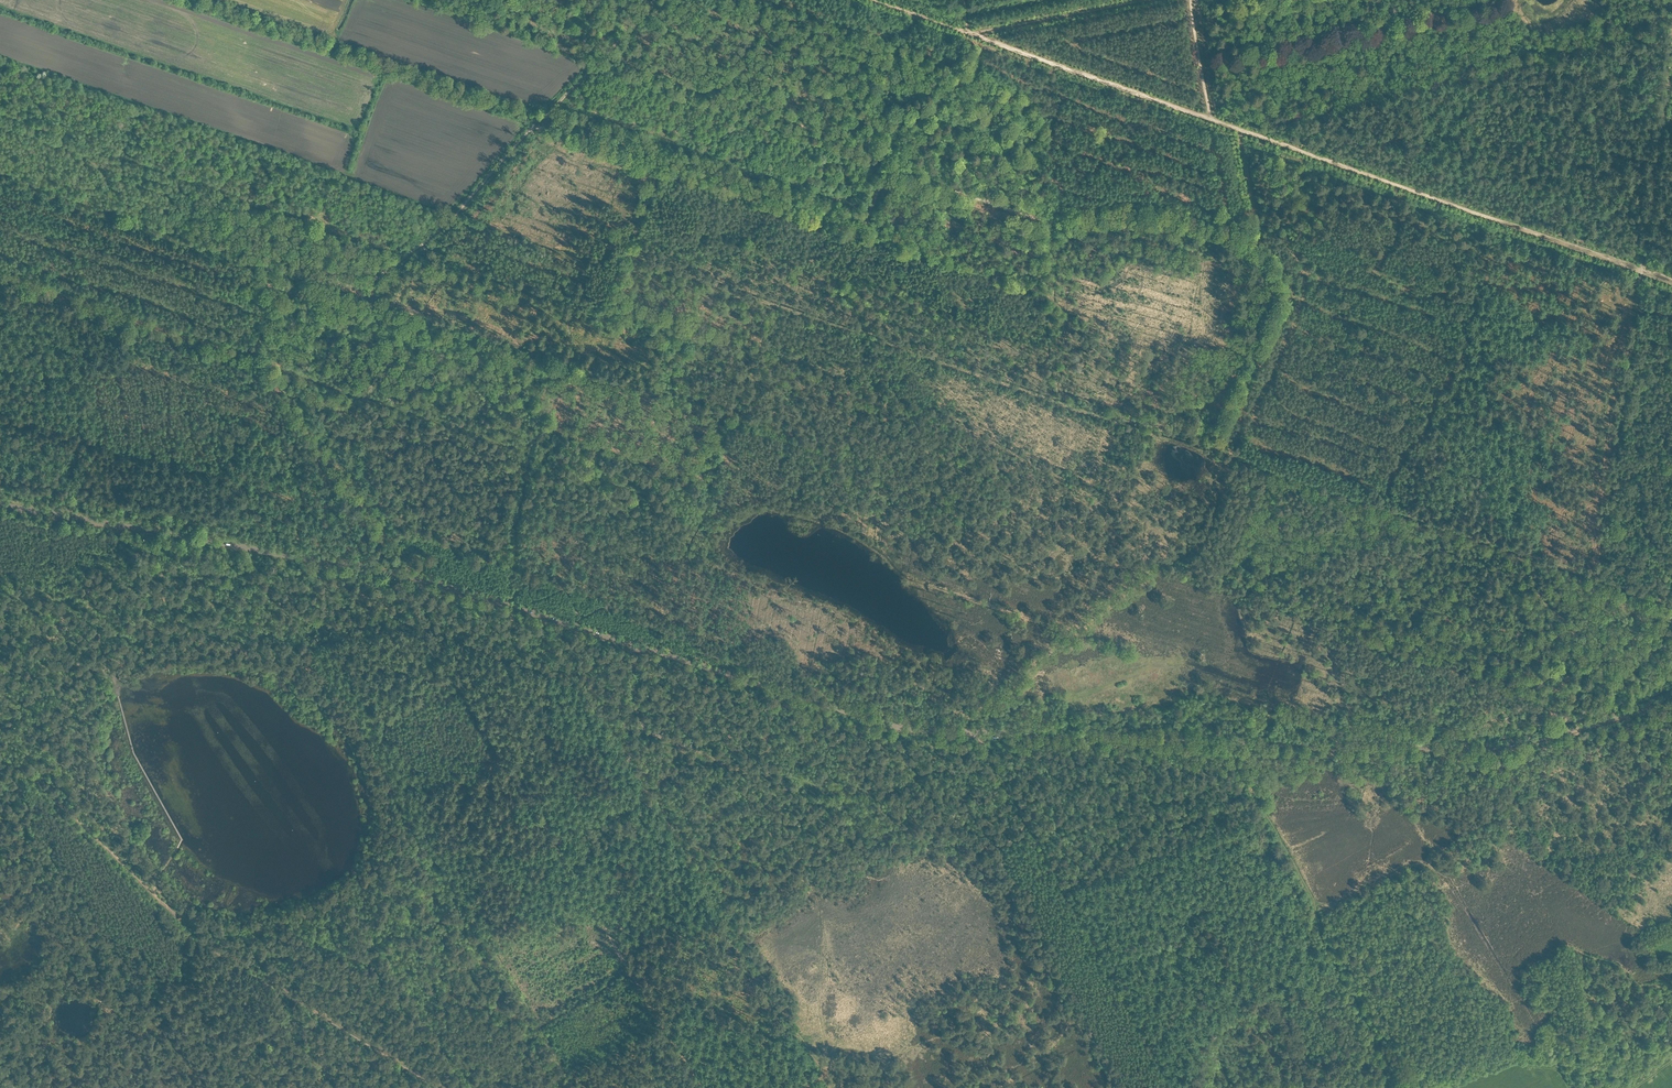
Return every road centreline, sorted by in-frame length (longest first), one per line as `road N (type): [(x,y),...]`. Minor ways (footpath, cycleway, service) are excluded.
road 1 (tertiary): [(675,651),(924,728),(1117,744),(1402,756),(1508,750),(1671,698)]
road 2 (track): [(1232,127),(1257,247),(1281,268),(1287,284),(1224,408),(1223,485),(1212,515),(1172,551),(1140,560),(953,732)]
road 3 (tertiary): [(675,651),(414,574),(0,503)]
road 4 (track): [(1170,1087),(1043,846),(971,735)]
road 5 (track): [(1407,1087),(1225,749)]
road 6 (track): [(548,846),(380,568)]
road 7 (track): [(696,1087),(548,846)]

